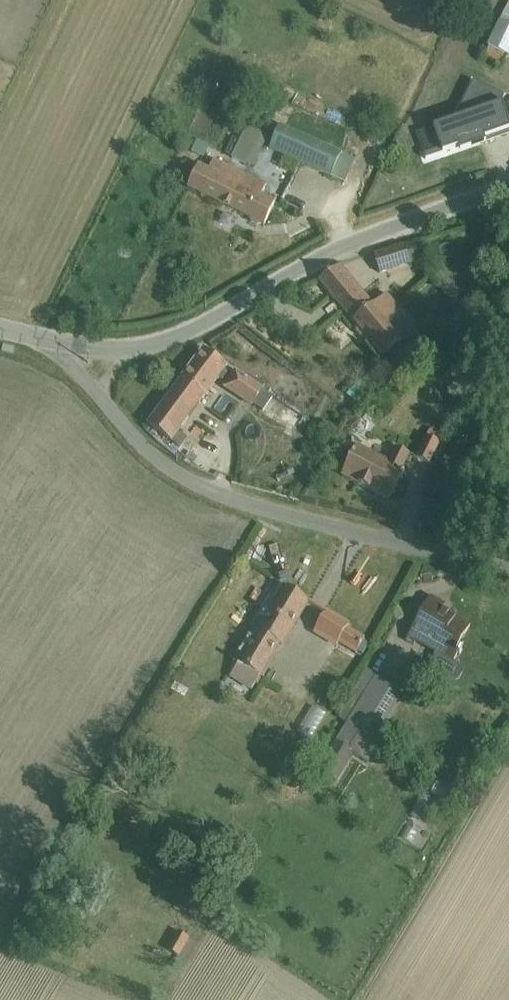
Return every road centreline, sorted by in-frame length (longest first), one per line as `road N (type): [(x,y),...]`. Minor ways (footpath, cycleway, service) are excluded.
road 1 (unclassified): [(52,346),(130,433),(196,485),(259,510),(508,570)]
road 2 (unclassified): [(52,346),(127,356),(365,241),(508,195)]

